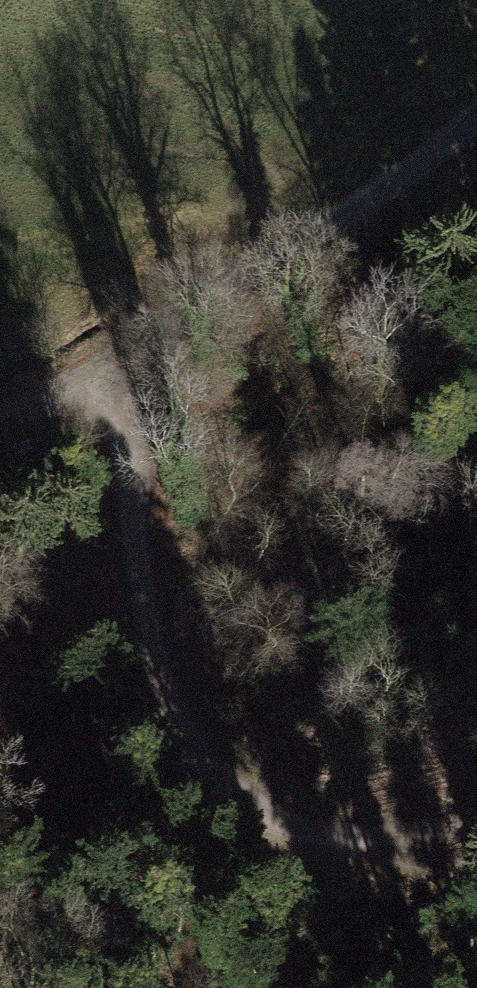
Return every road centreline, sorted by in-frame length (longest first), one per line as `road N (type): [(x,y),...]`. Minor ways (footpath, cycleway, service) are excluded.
road 1 (track): [(92,387),(143,530),(144,654),(183,765),(261,830),(366,843)]
road 2 (track): [(92,387),(410,176),(476,114)]

